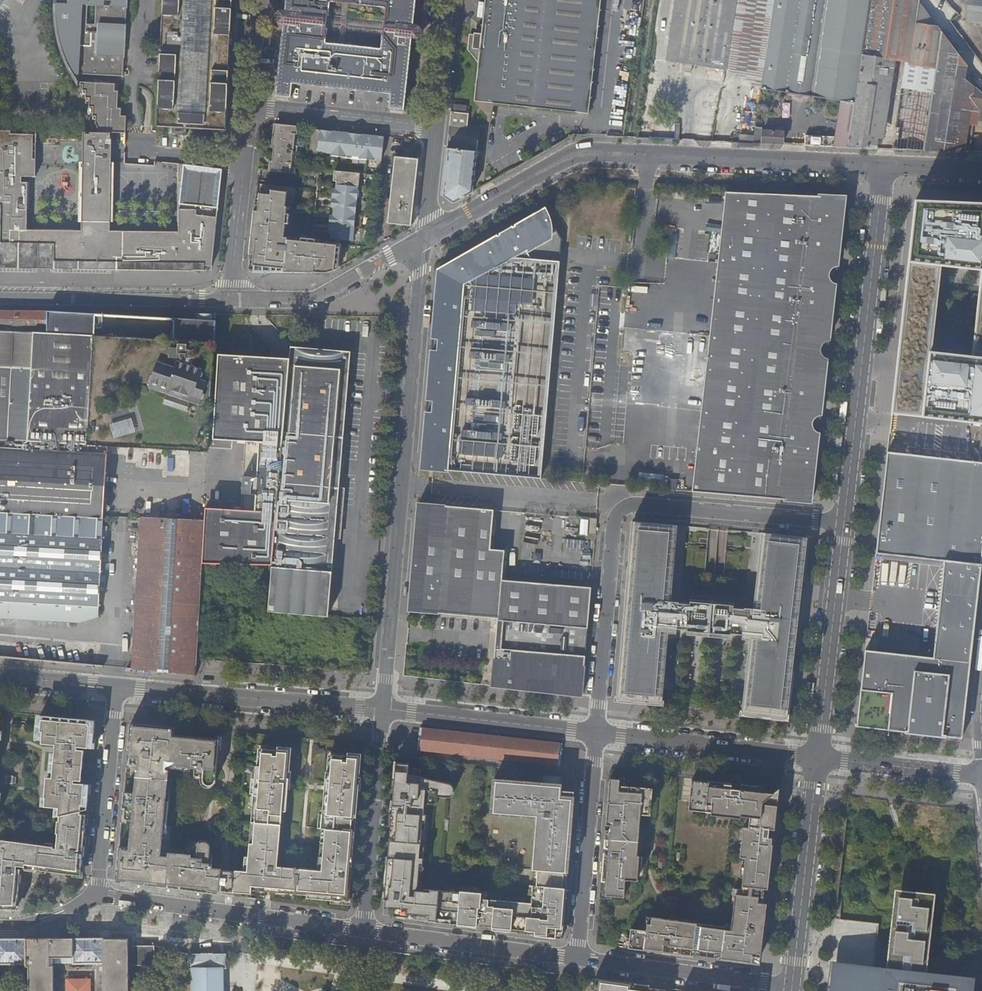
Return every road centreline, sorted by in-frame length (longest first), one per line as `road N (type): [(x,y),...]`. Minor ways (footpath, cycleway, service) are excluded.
road 1 (residential): [(431,235),(384,710)]
road 2 (residential): [(431,235),(584,150),(881,165)]
road 3 (residential): [(598,732),(613,519),(620,508),(844,522)]
road 4 (residential): [(844,522),(881,165)]
road 5 (residential): [(120,687),(384,710)]
road 6 (residential): [(100,895),(361,930)]
road 7 (residential): [(816,756),(844,522)]
road 8 (residential): [(0,297),(233,300)]
road 9 (tertiary): [(791,987),(816,756)]
road 10 (residential): [(576,958),(598,732)]
road 11 (residential): [(384,710),(361,930)]
road 12 (residential): [(598,732),(816,756)]
road 13 (residential): [(791,987),(576,958)]
road 14 (residential): [(576,958),(361,930)]
road 15 (residential): [(384,710),(598,732)]
road 16 (residential): [(233,300),(314,300),(431,235)]
road 17 (residential): [(120,687),(100,895)]
road 18 (residential): [(251,105),(439,126)]
road 19 (residential): [(816,756),(981,776)]
road 20 (residential): [(247,157),(233,300)]
road 21 (residential): [(247,157),(135,149),(134,132)]
road 22 (residential): [(439,126),(452,0)]
road 23 (residential): [(0,676),(120,687)]

